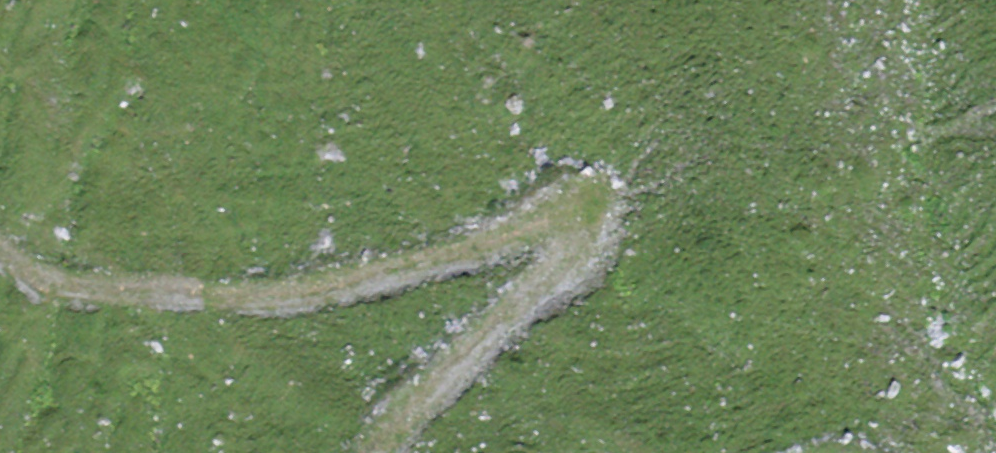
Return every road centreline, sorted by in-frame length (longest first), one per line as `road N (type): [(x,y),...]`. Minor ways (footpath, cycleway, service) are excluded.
road 1 (track): [(378,452),(402,418),(529,290),(574,260),(589,211),(277,297),(67,293),(0,251)]

